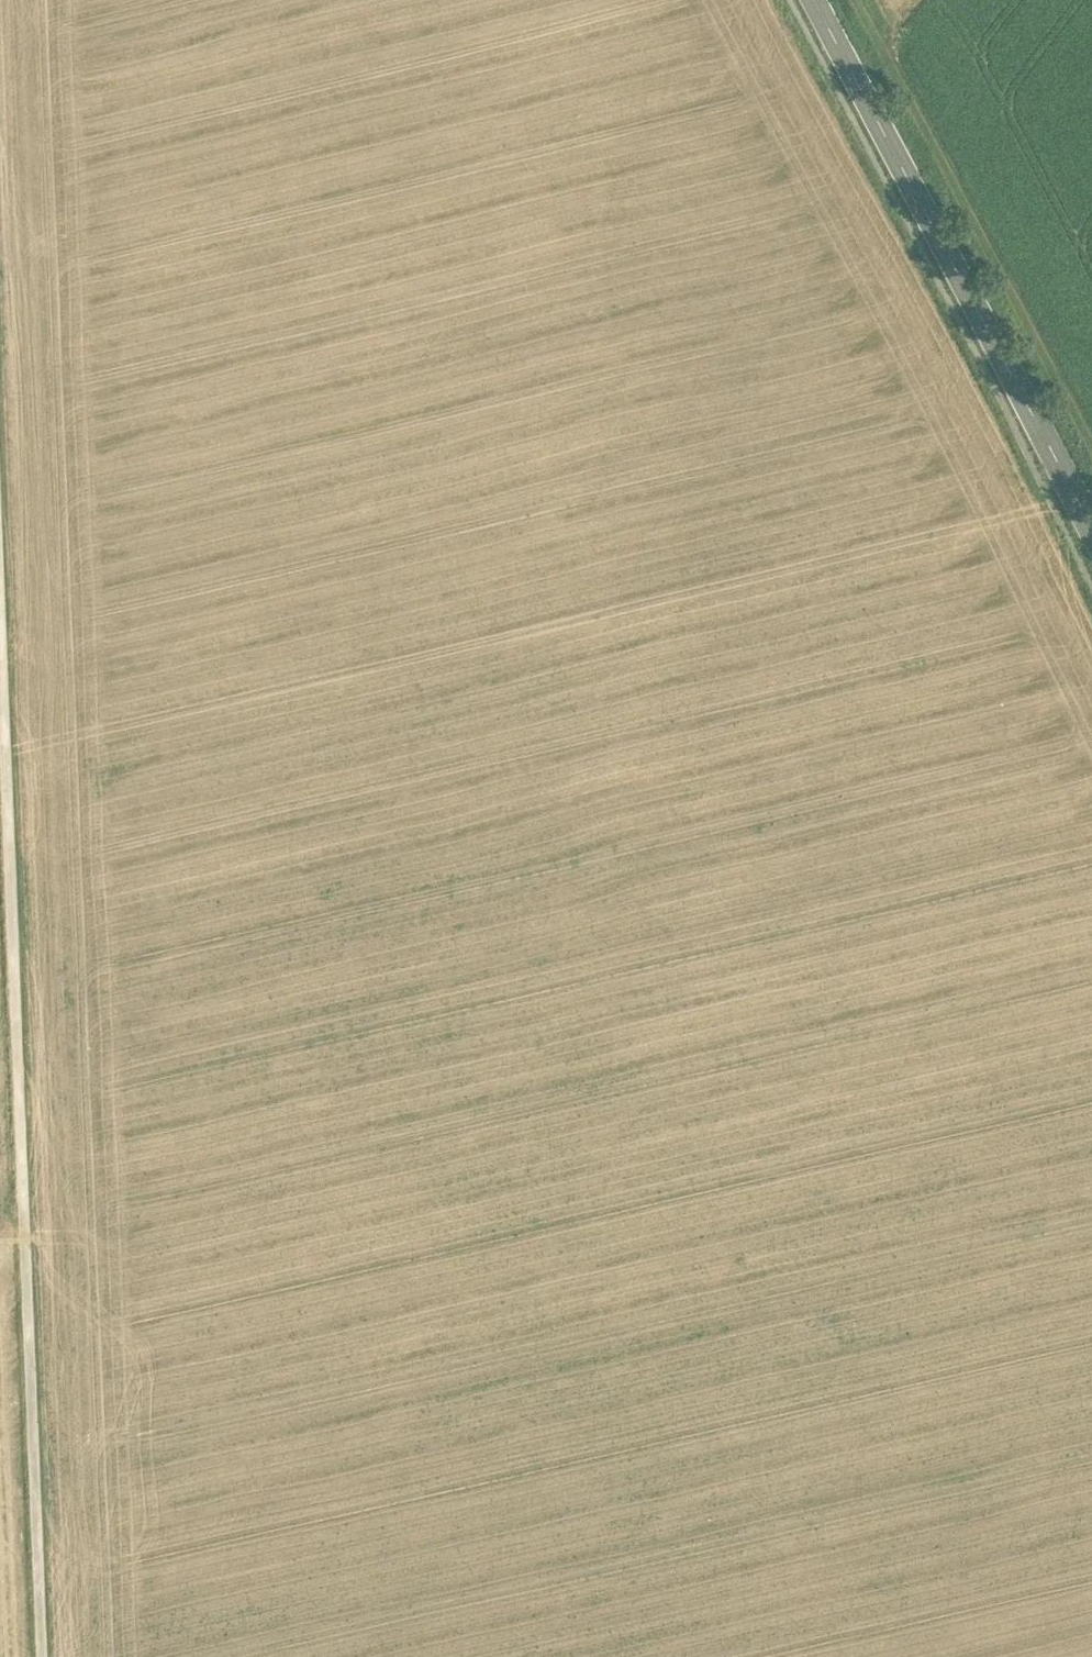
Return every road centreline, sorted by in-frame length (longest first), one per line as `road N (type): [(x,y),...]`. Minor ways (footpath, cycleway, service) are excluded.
road 1 (track): [(0,191),(41,1213),(47,1656)]
road 2 (tertiary): [(1091,528),(813,0)]
road 3 (track): [(1091,432),(860,0)]

